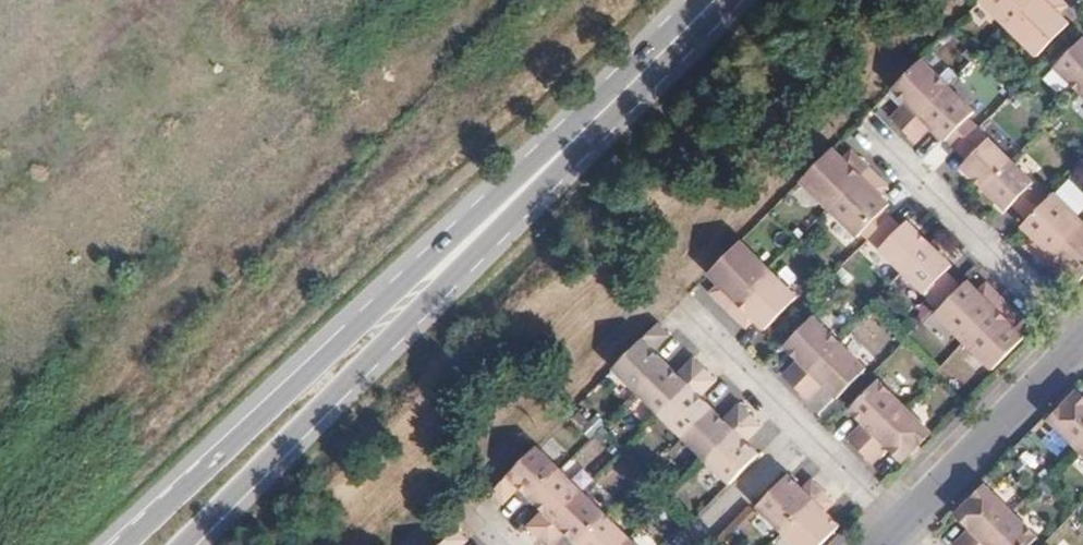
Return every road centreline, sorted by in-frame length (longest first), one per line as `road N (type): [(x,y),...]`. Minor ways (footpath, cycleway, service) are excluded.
road 1 (primary): [(558,156),(128,544)]
road 2 (primary): [(185,544),(558,156)]
road 3 (residential): [(880,544),(1082,341)]
road 4 (primary): [(558,156),(717,0)]

